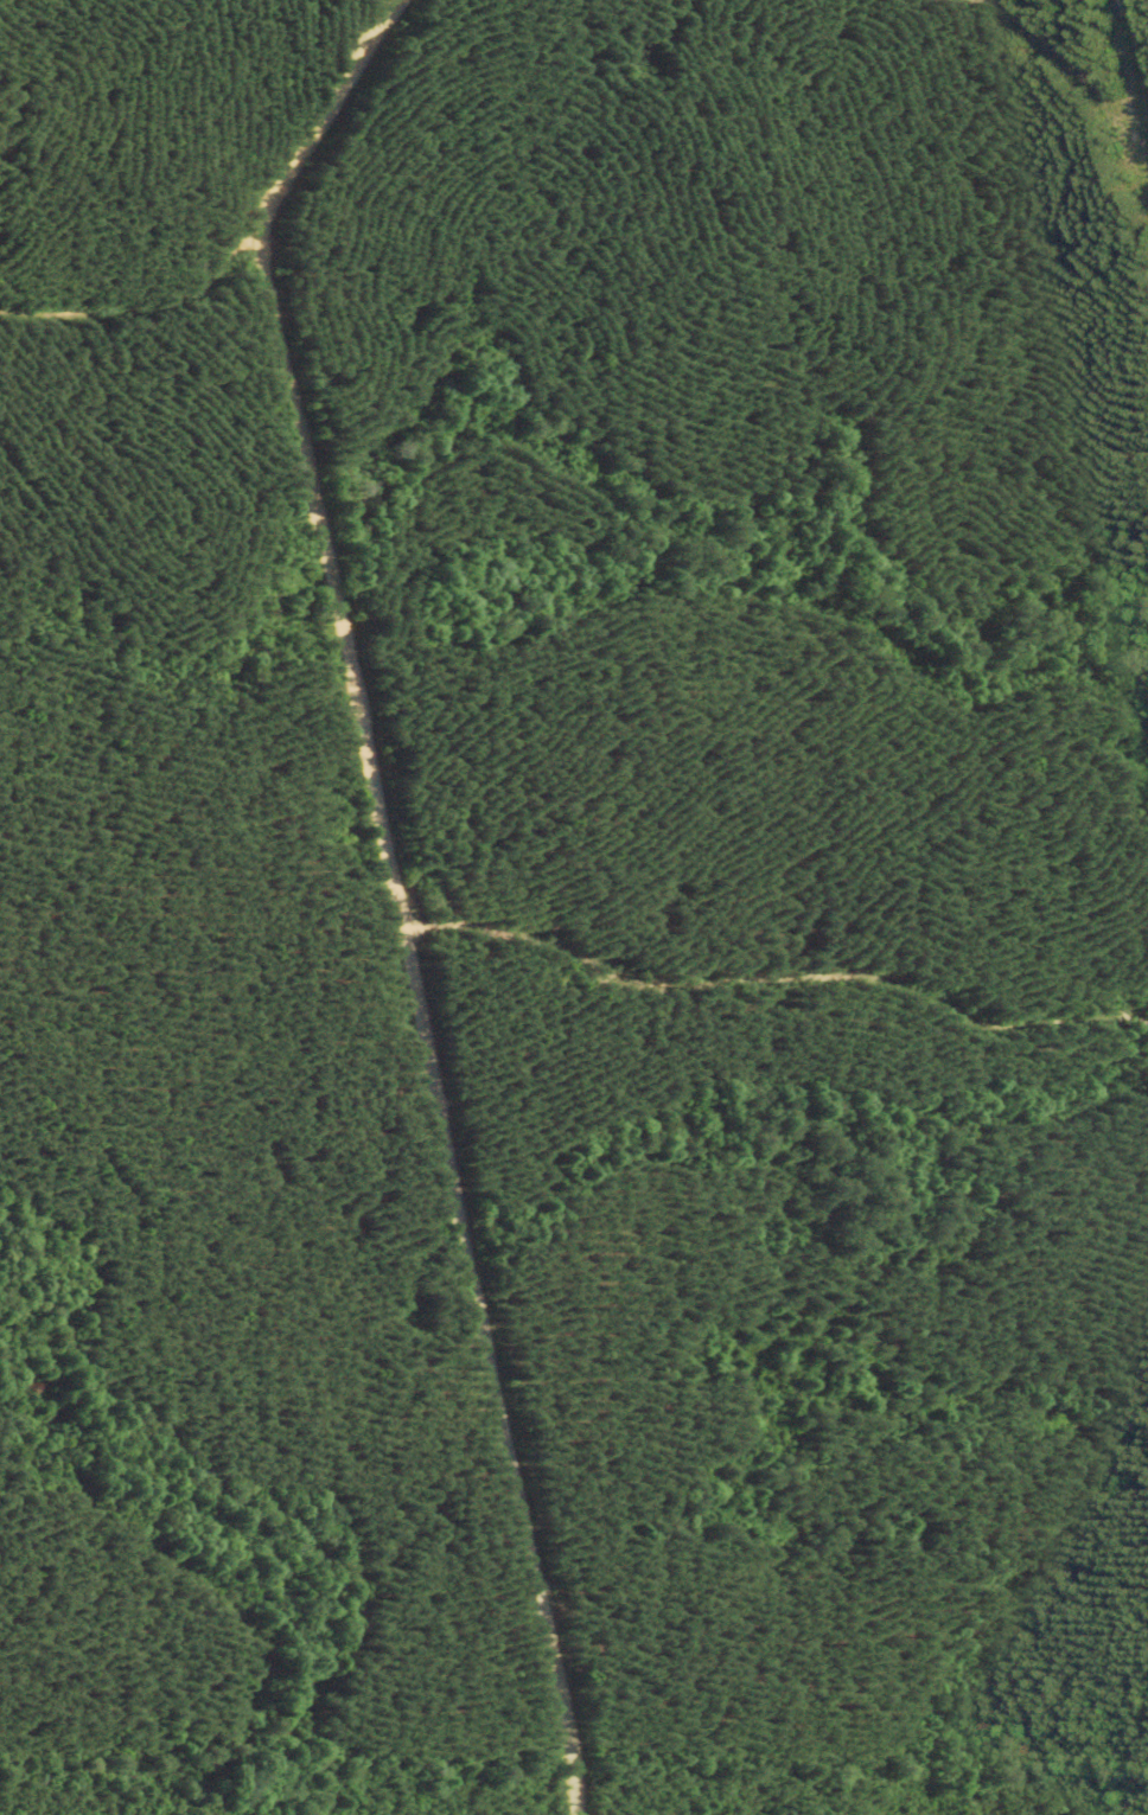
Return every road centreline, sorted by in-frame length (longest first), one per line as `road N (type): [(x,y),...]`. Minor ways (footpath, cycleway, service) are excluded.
road 1 (residential): [(569,1814),(523,1426),(267,253),(282,192),(406,0)]

